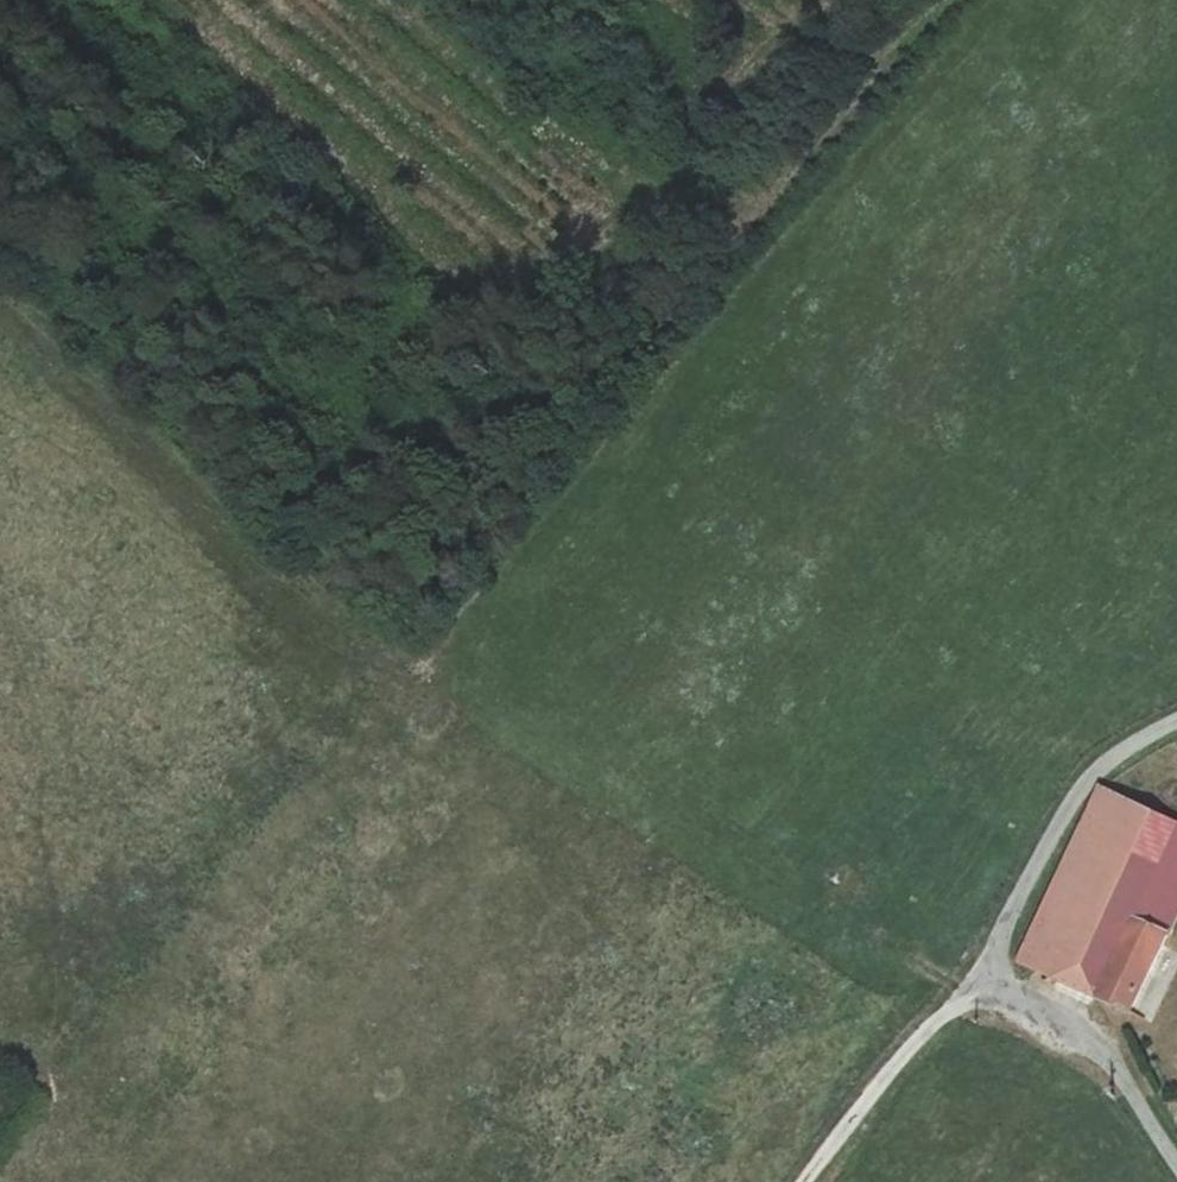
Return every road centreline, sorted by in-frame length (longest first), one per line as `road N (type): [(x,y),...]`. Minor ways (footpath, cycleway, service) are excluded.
road 1 (track): [(930,0),(885,52),(787,42),(673,100),(559,74),(467,37),(357,32),(76,71),(0,92)]
road 2 (unclassified): [(1176,719),(1095,775),(981,978),(1077,1029),(1176,1164)]
road 3 (track): [(981,978),(910,1045),(804,1181)]

